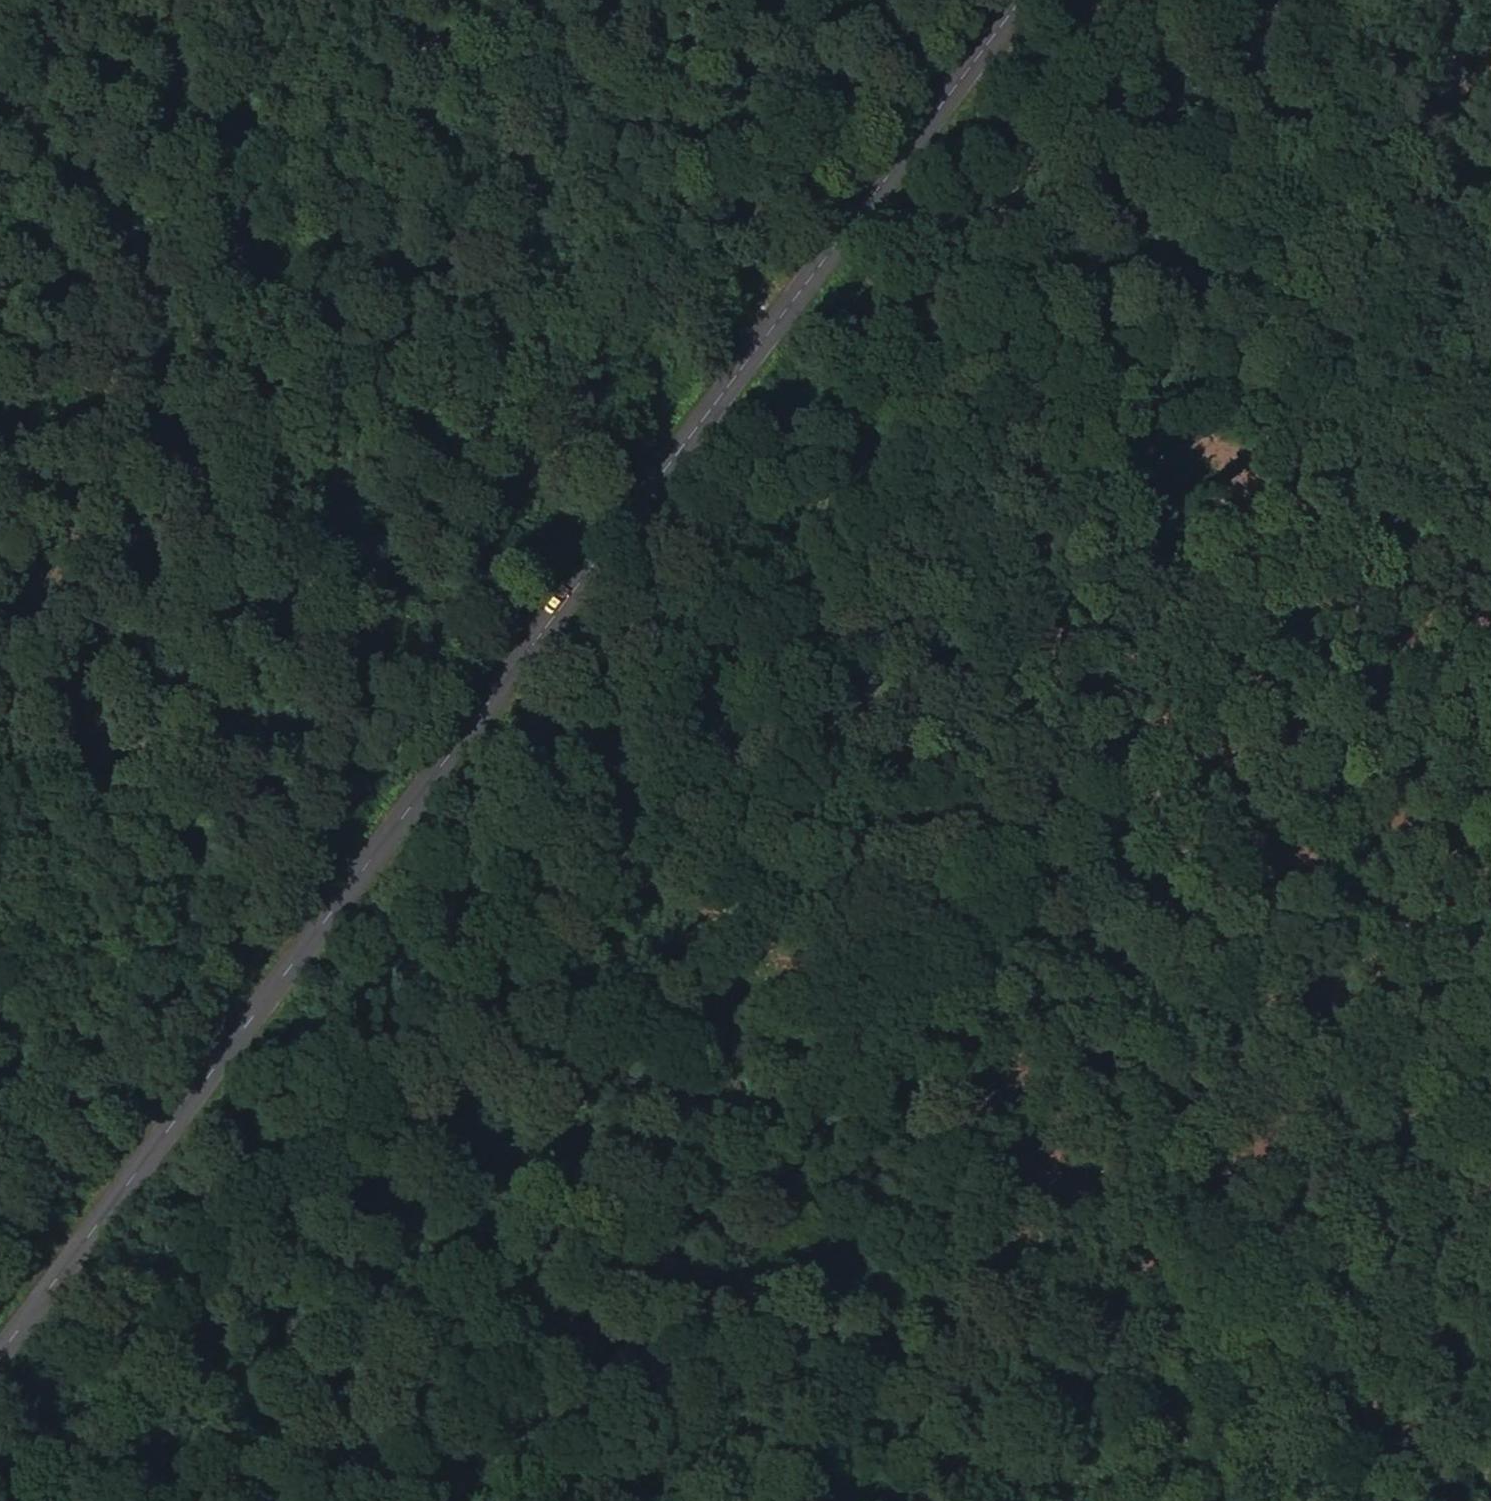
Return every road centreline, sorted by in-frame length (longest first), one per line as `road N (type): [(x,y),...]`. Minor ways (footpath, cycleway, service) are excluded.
road 1 (tertiary): [(1020,0),(0,1351)]

